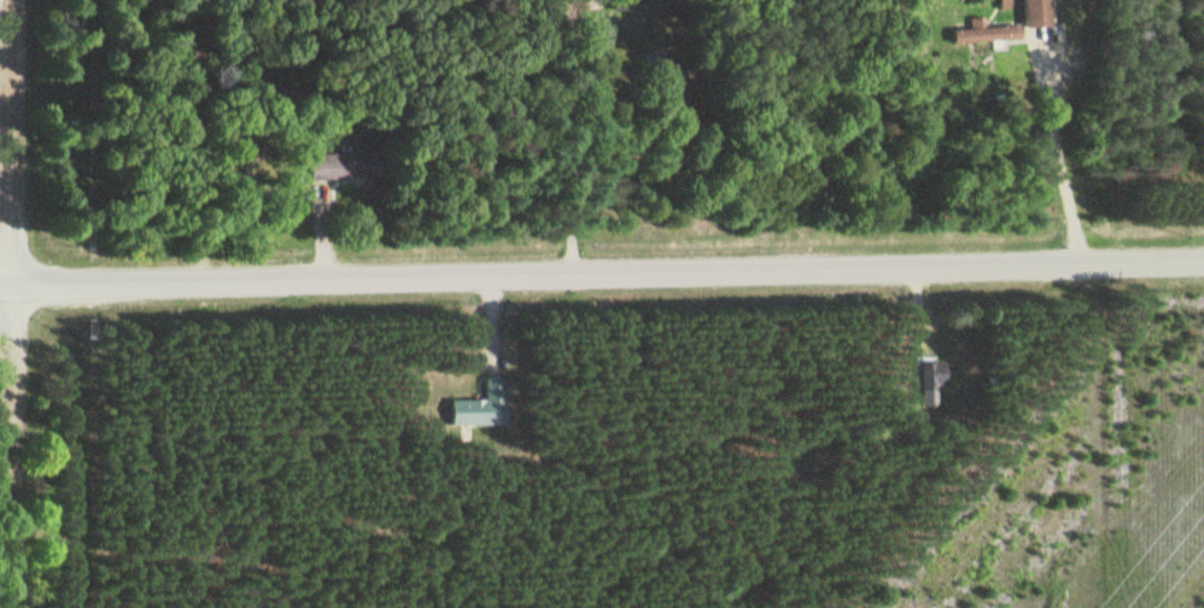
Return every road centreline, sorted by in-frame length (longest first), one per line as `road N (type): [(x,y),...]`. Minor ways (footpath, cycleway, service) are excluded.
road 1 (residential): [(1203,262),(0,284)]
road 2 (residential): [(9,607),(15,0)]

